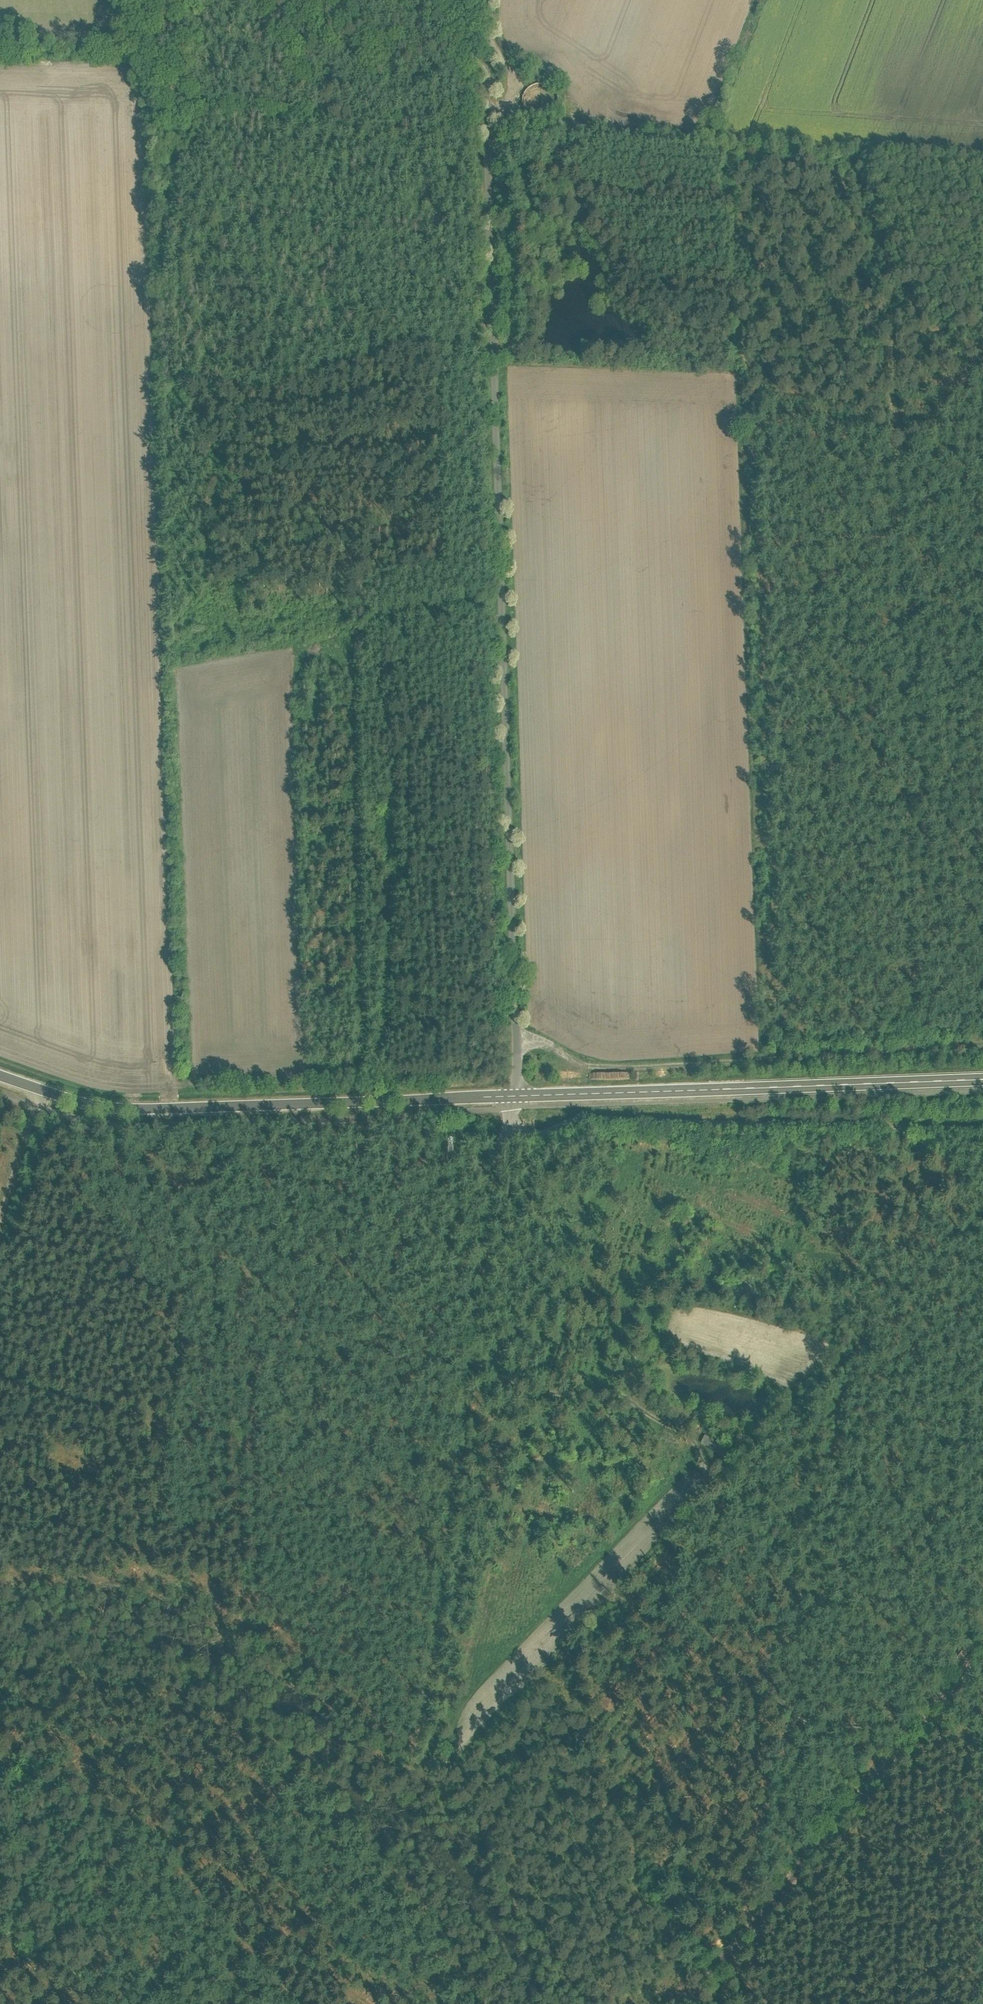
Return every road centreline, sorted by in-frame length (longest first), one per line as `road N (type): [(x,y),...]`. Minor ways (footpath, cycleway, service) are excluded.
road 1 (unclassified): [(489,0),(509,1097)]
road 2 (tertiary): [(0,1069),(109,1107),(509,1097)]
road 3 (track): [(509,1097),(509,1120),(535,1132),(593,1117),(982,1130)]
road 4 (tertiary): [(509,1097),(982,1081)]
road 5 (track): [(982,1644),(691,2003)]

